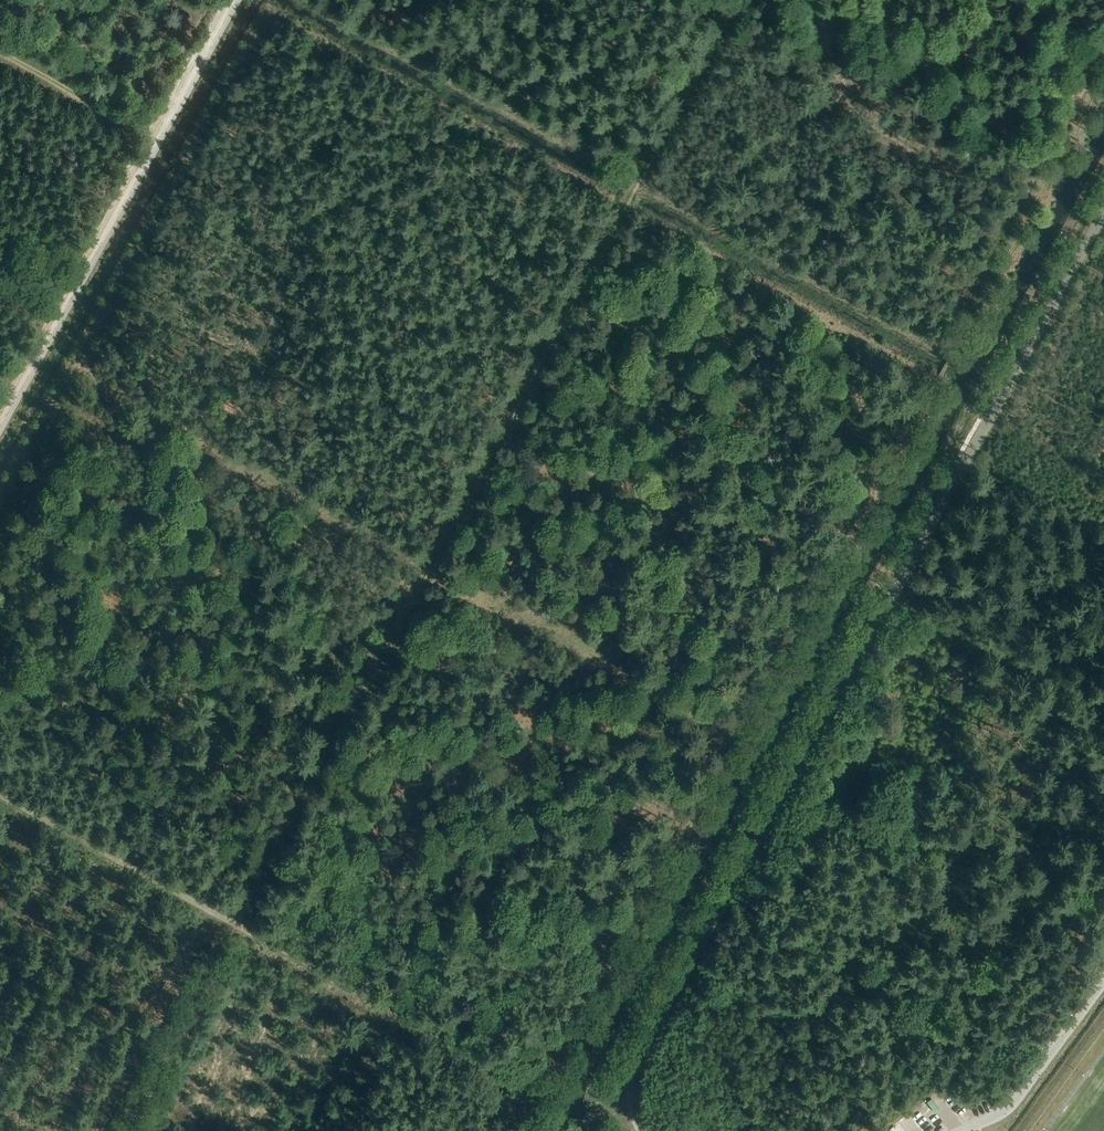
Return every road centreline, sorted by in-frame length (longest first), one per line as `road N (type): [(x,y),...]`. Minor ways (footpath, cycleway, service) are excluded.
road 1 (track): [(122,1130),(738,0)]
road 2 (unclassified): [(1103,211),(644,1047),(634,1092),(644,1130)]
road 3 (track): [(934,387),(528,1130)]
road 4 (track): [(0,794),(550,1090)]
road 5 (track): [(0,417),(231,0)]
road 6 (track): [(428,562),(84,373)]
road 7 (track): [(428,562),(753,745)]
road 8 (track): [(1103,77),(952,356)]

